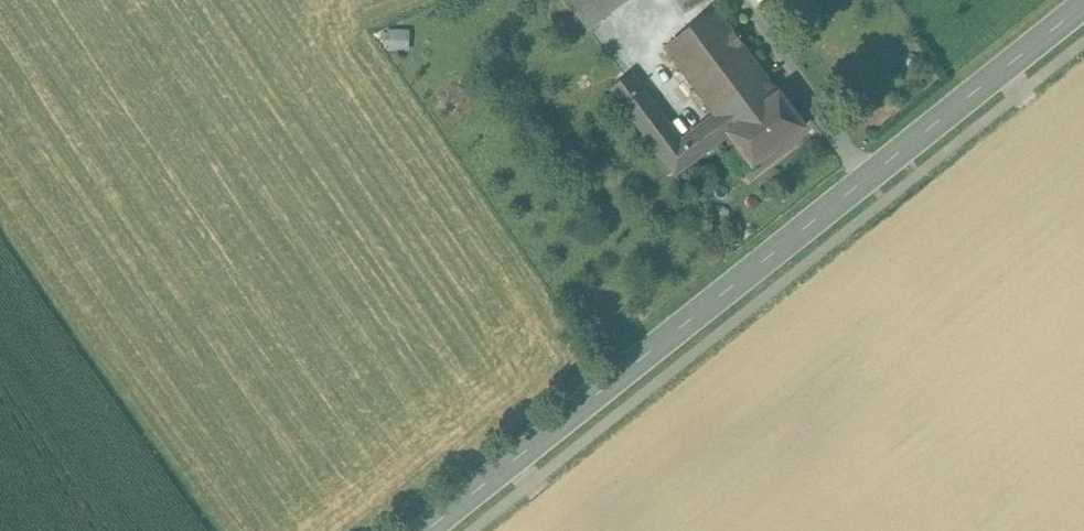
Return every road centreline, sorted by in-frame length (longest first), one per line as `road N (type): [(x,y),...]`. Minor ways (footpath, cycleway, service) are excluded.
road 1 (tertiary): [(428,530),(1083,8)]

